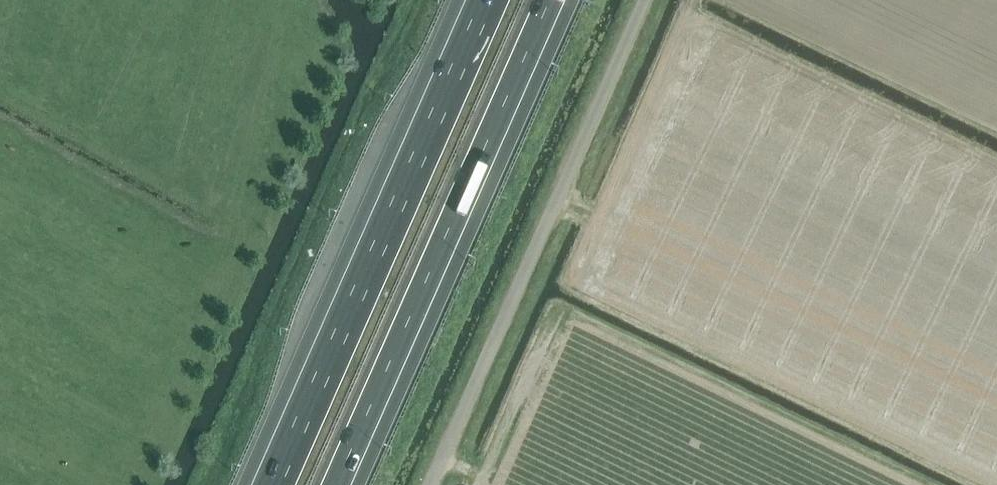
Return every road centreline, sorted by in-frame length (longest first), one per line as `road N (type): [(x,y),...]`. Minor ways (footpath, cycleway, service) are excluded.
road 1 (unclassified): [(432,484),(646,0)]
road 2 (motorway): [(335,484),(549,0)]
road 3 (motorway): [(487,0),(273,484)]

